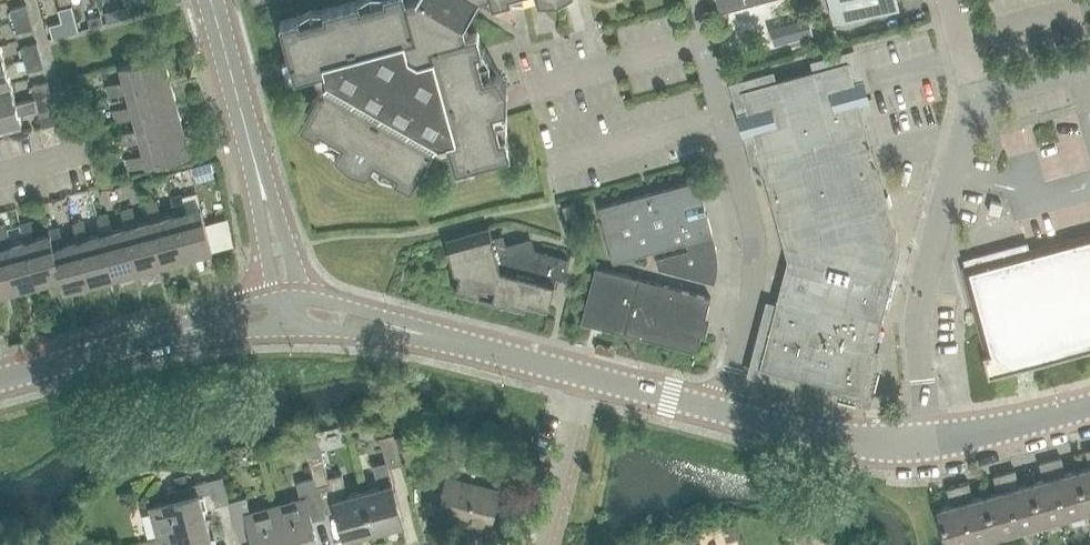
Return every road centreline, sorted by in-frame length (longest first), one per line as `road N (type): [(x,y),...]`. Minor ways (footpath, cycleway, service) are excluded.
road 1 (residential): [(924,441),(922,290),(975,95),(1089,64)]
road 2 (tertiary): [(582,375),(819,437),(924,441)]
road 3 (tertiary): [(301,293),(278,199),(238,100)]
road 4 (tertiary): [(238,100),(272,296)]
road 5 (tertiary): [(112,349),(289,334)]
road 6 (residential): [(540,544),(582,375)]
road 7 (tertiary): [(289,334),(458,344)]
road 8 (tertiary): [(924,441),(1089,405)]
road 9 (tertiary): [(272,296),(112,349)]
road 10 (tertiary): [(458,344),(383,313),(301,293)]
road 11 (tertiary): [(458,344),(582,375)]

